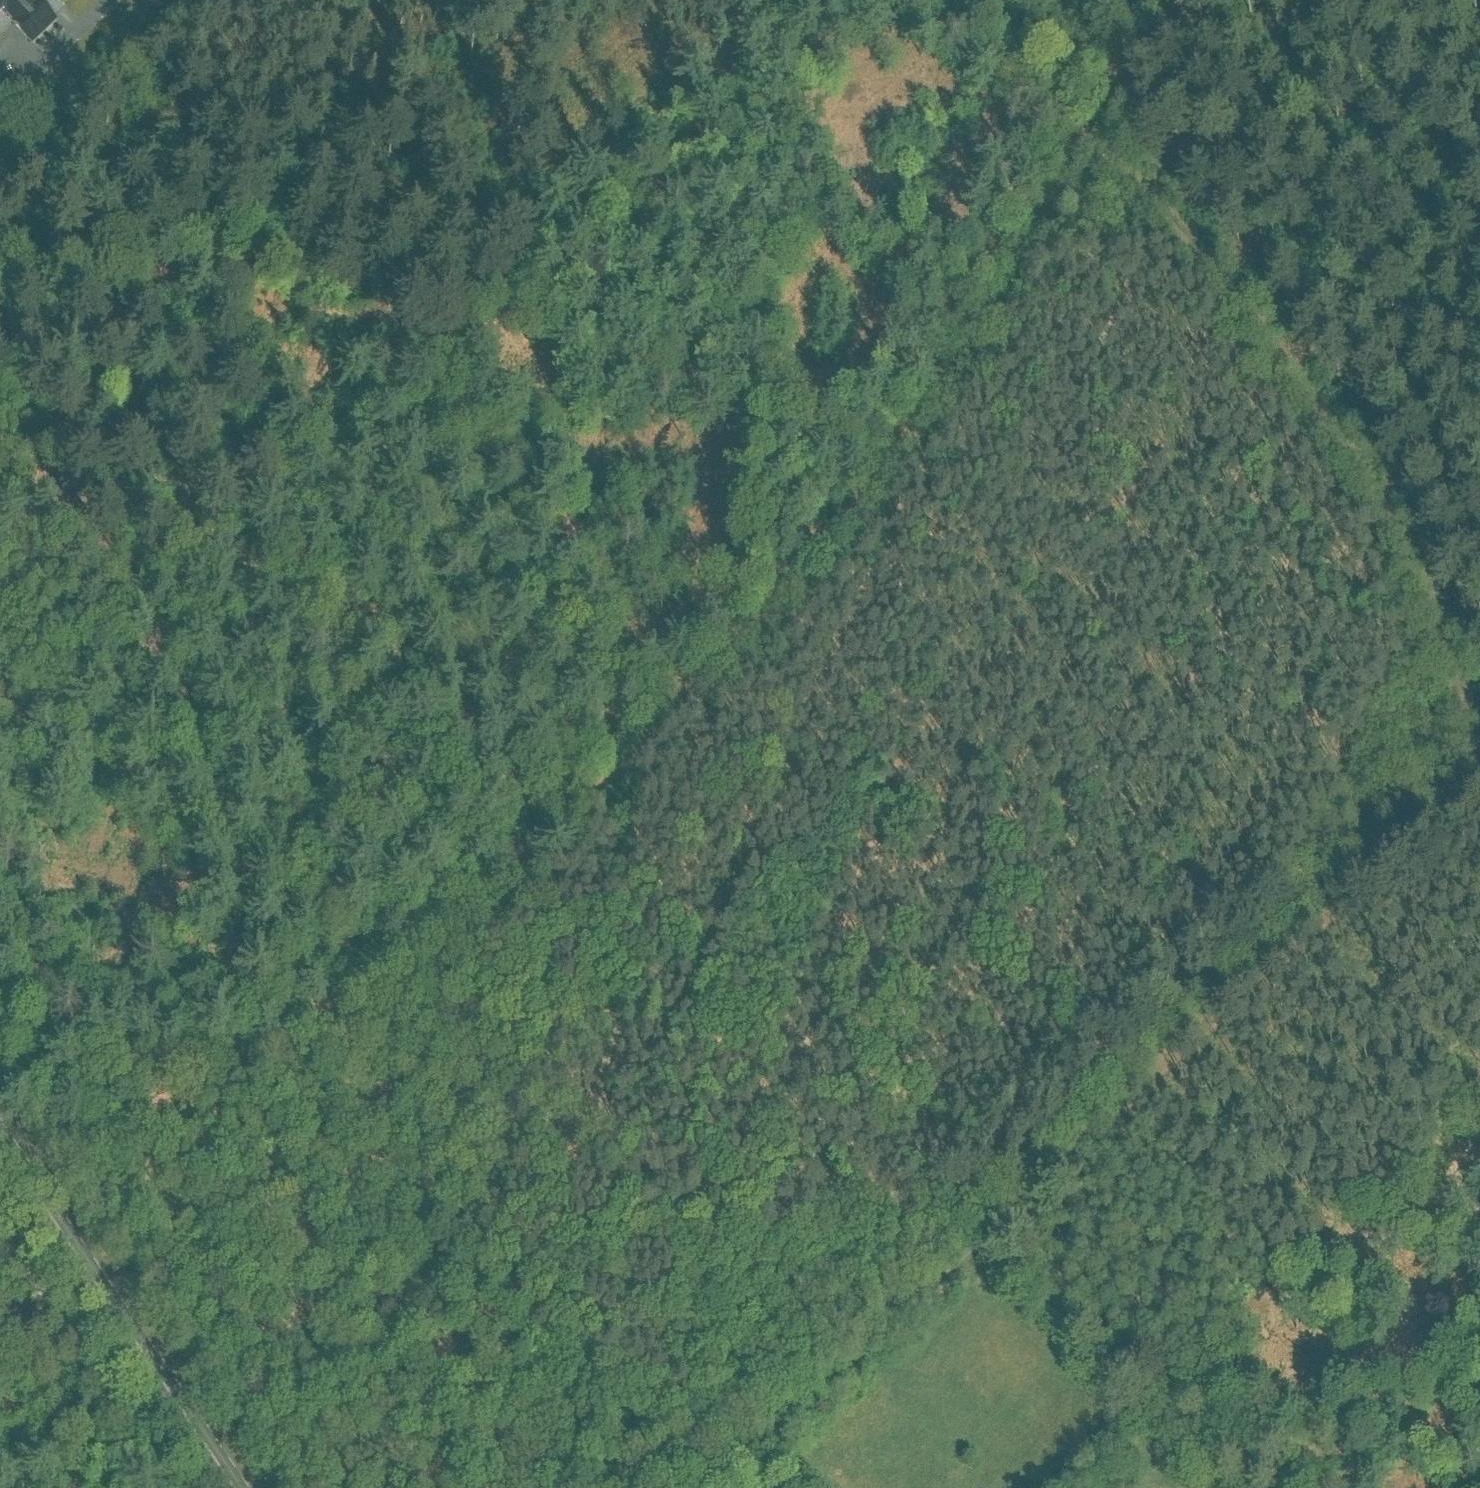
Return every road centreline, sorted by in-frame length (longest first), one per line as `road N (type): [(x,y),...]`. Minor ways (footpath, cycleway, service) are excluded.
road 1 (track): [(32,1192),(409,957),(552,834),(773,613),(850,527),(977,349),(1089,133)]
road 2 (track): [(691,1487),(1479,780)]
road 3 (track): [(1089,133),(1204,252),(1323,414),(1367,492),(1479,746)]
road 4 (primary): [(232,1487),(0,1145)]
road 5 (track): [(0,181),(198,0)]
road 6 (track): [(936,0),(1089,133)]
road 7 (track): [(1089,133),(1167,0)]

